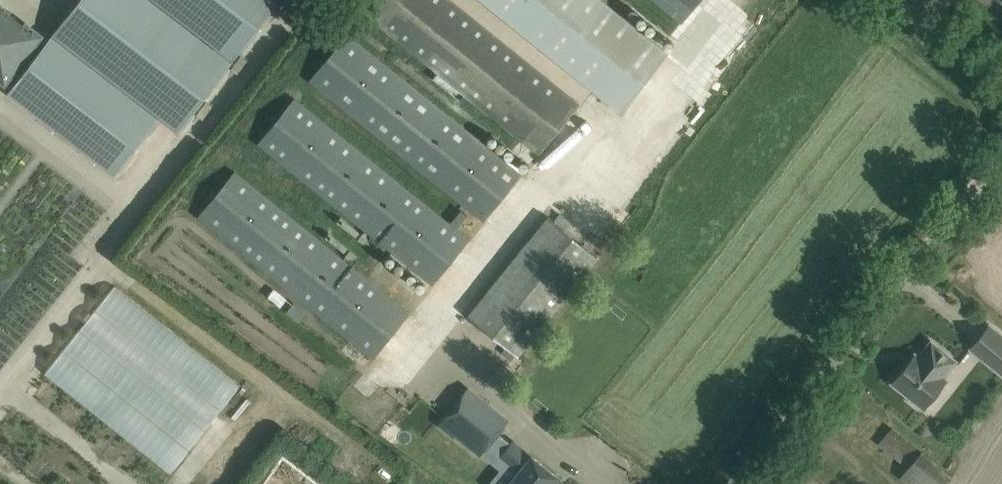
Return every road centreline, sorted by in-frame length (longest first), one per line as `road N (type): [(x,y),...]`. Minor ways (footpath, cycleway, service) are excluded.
road 1 (unclassified): [(734,483),(1001,149)]

